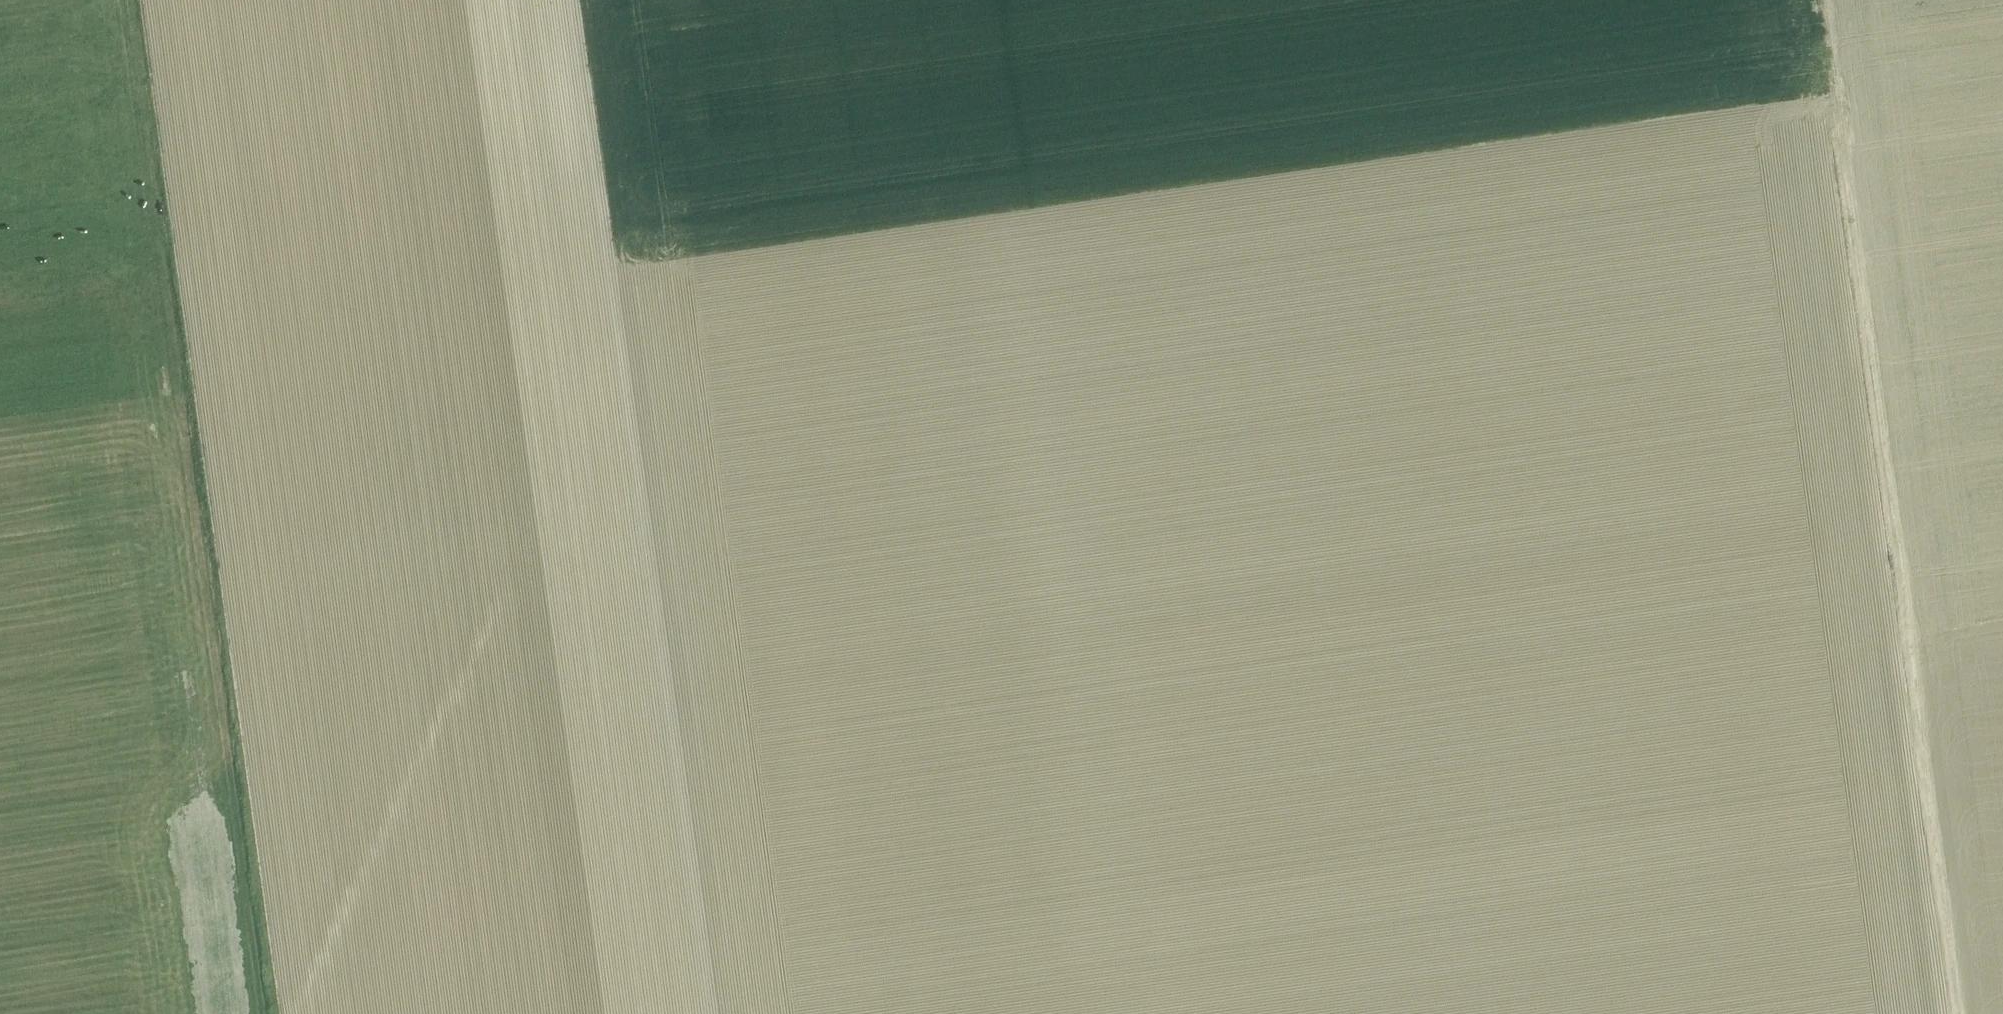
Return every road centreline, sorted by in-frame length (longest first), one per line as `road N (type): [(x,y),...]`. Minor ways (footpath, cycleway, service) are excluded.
road 1 (track): [(1960,1013),(1818,0)]

